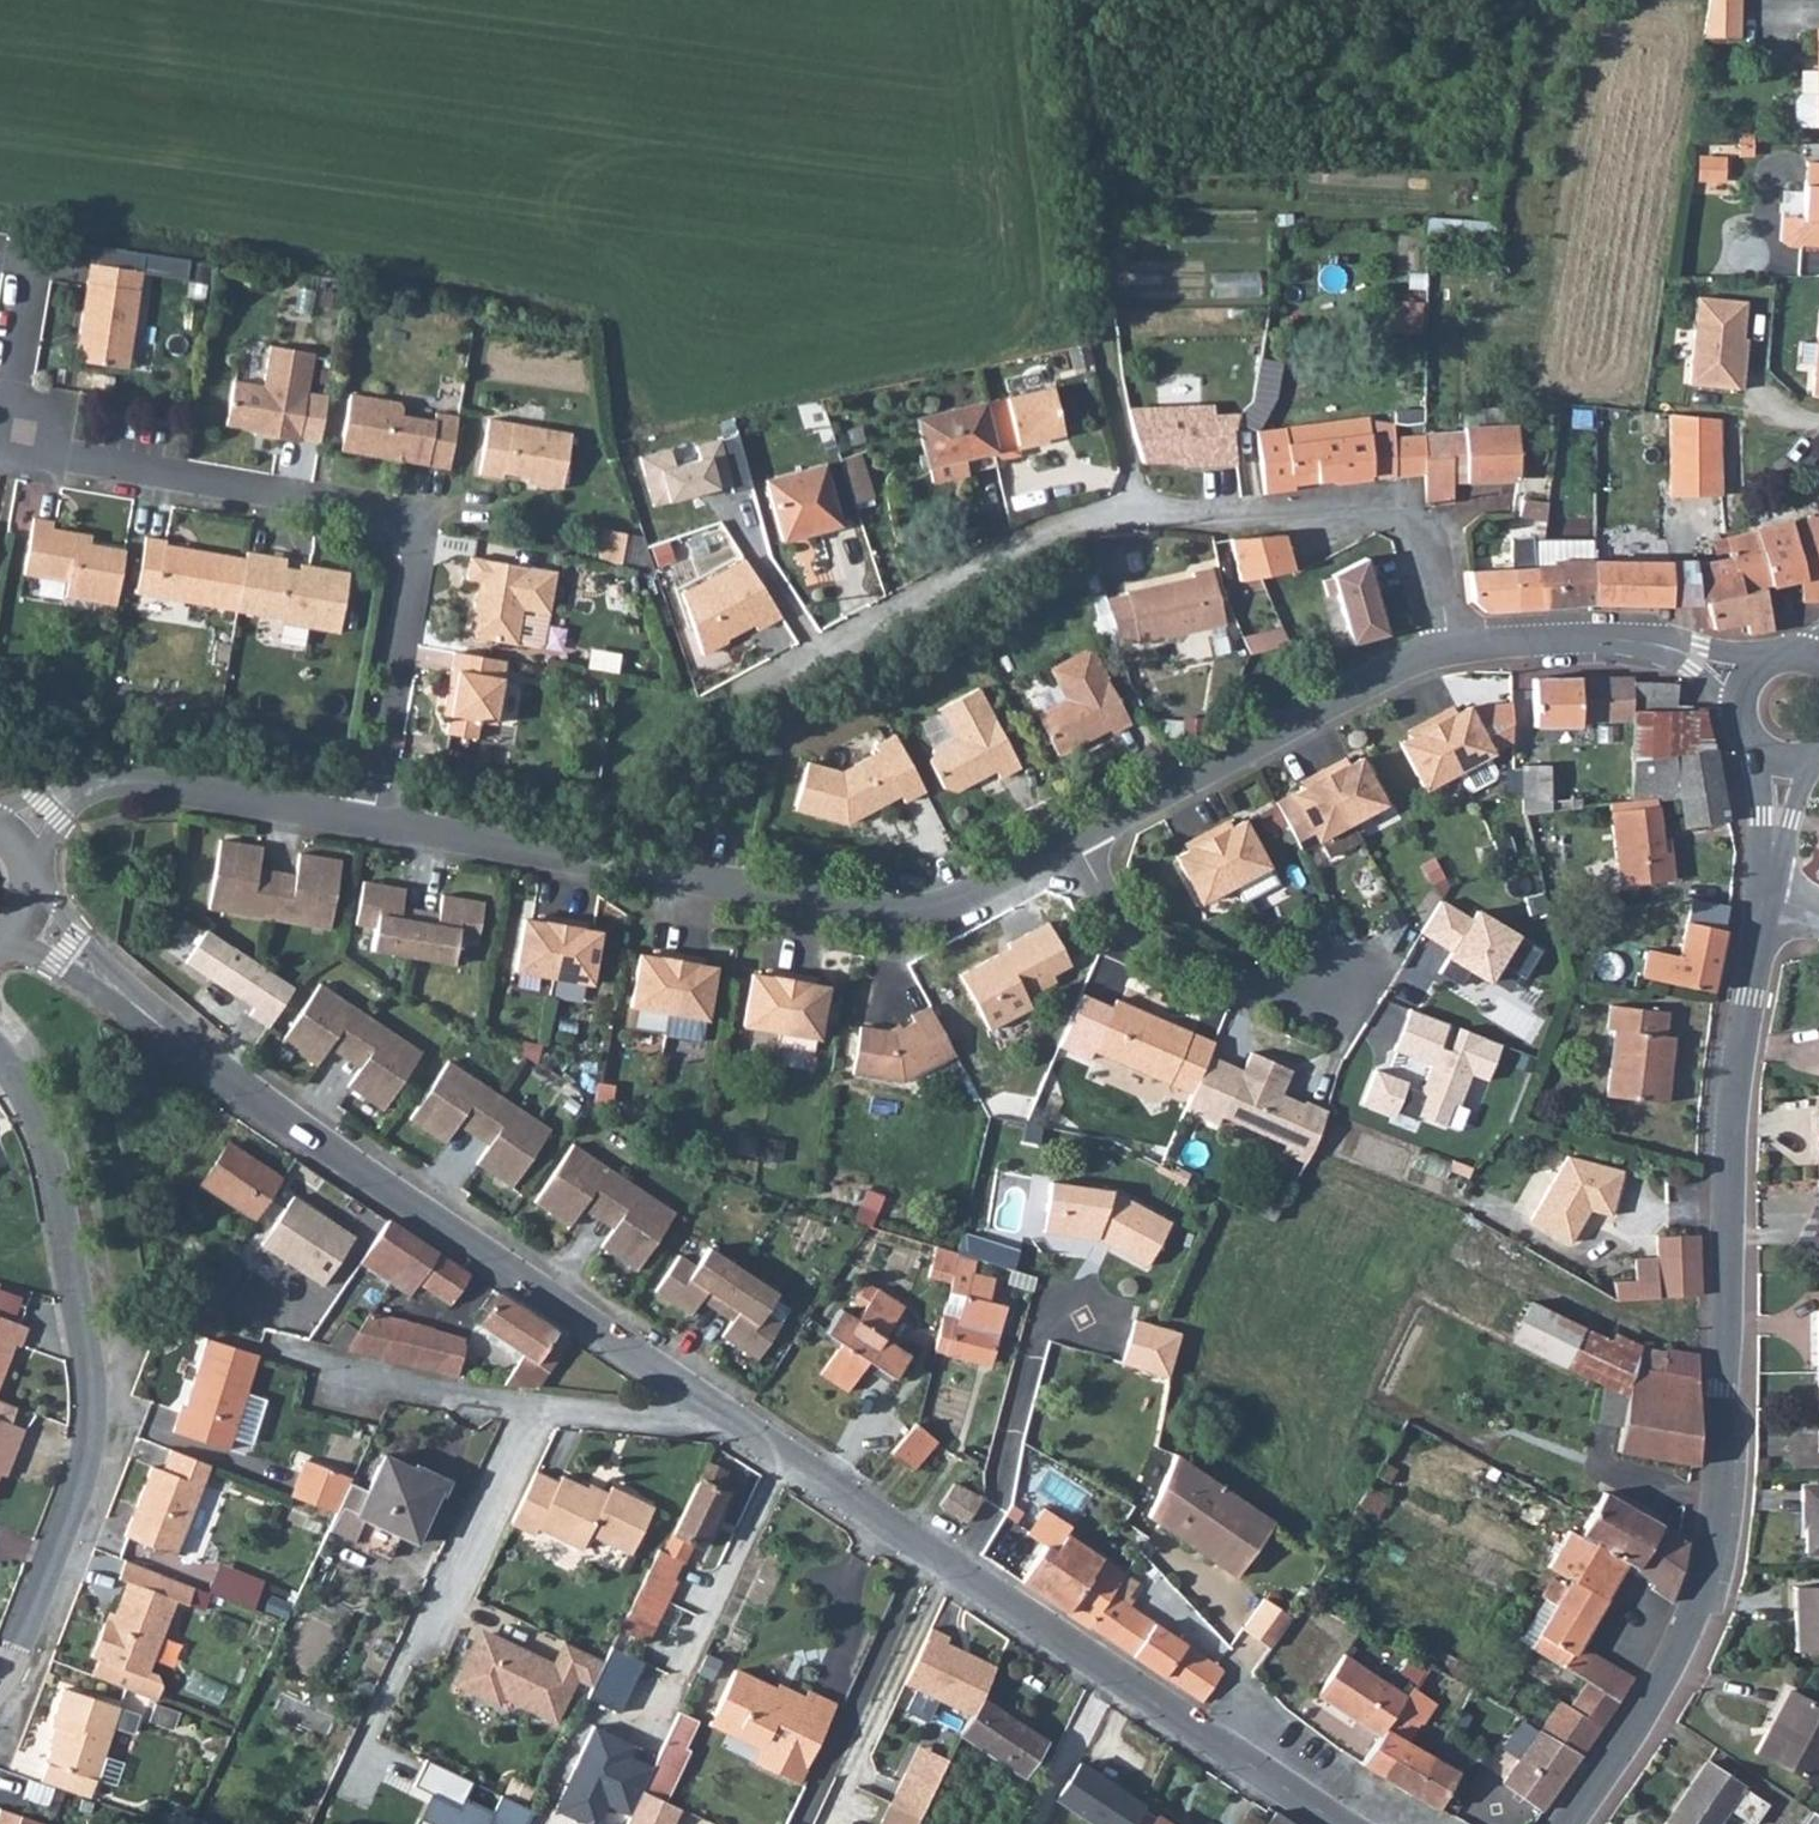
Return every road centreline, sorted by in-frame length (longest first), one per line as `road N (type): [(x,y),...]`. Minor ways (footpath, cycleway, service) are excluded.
road 1 (secondary): [(1566,1823),(1671,1661),(1704,1581),(1719,1463),(1736,1078),(1764,899)]
road 2 (residential): [(372,822),(418,554),(414,529),(386,511),(65,456),(36,444),(16,409),(34,265)]
road 3 (tertiary): [(30,921),(220,1074),(695,1399)]
road 4 (tertiary): [(695,1399),(1338,1823)]
road 5 (residential): [(1452,647),(1418,536),(1388,519),(1152,513),(1079,524),(948,599),(826,645)]
road 6 (residential): [(372,822),(914,909),(963,898),(1076,837)]
road 7 (residential): [(0,1669),(79,1483),(91,1388),(47,1144),(0,1057)]
road 8 (track): [(1065,0),(1090,184),(1099,329),(1152,513)]
road 9 (residential): [(1076,837),(1372,678),(1452,647)]
road 10 (unclassified): [(695,1399),(659,1423),(545,1415),(323,1367)]
road 11 (residential): [(21,832),(85,787),(132,783),(372,822)]
road 12 (residential): [(1076,837),(1111,909),(1138,933),(1245,981),(1315,995),(1355,977)]
road 13 (residential): [(1452,647),(1553,638),(1650,643),(1698,658),(1743,687)]
road 14 (track): [(948,1572),(831,1823)]
road 15 (secondary): [(1764,899),(1791,761)]

